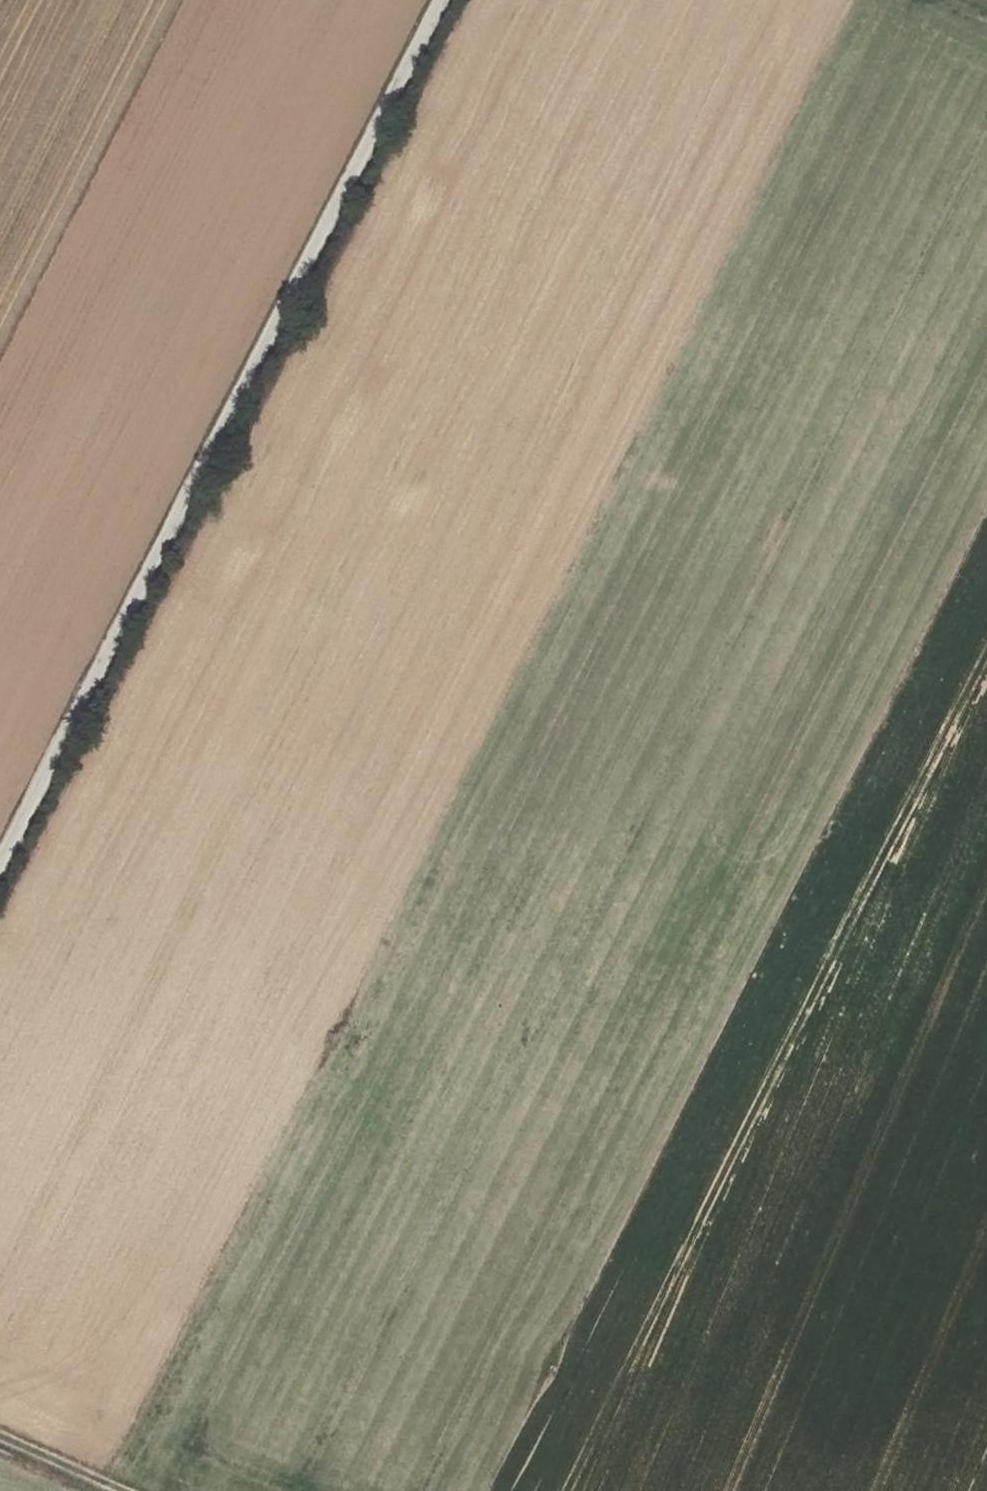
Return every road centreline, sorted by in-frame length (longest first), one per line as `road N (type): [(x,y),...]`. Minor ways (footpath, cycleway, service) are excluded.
road 1 (track): [(0,868),(439,0)]

